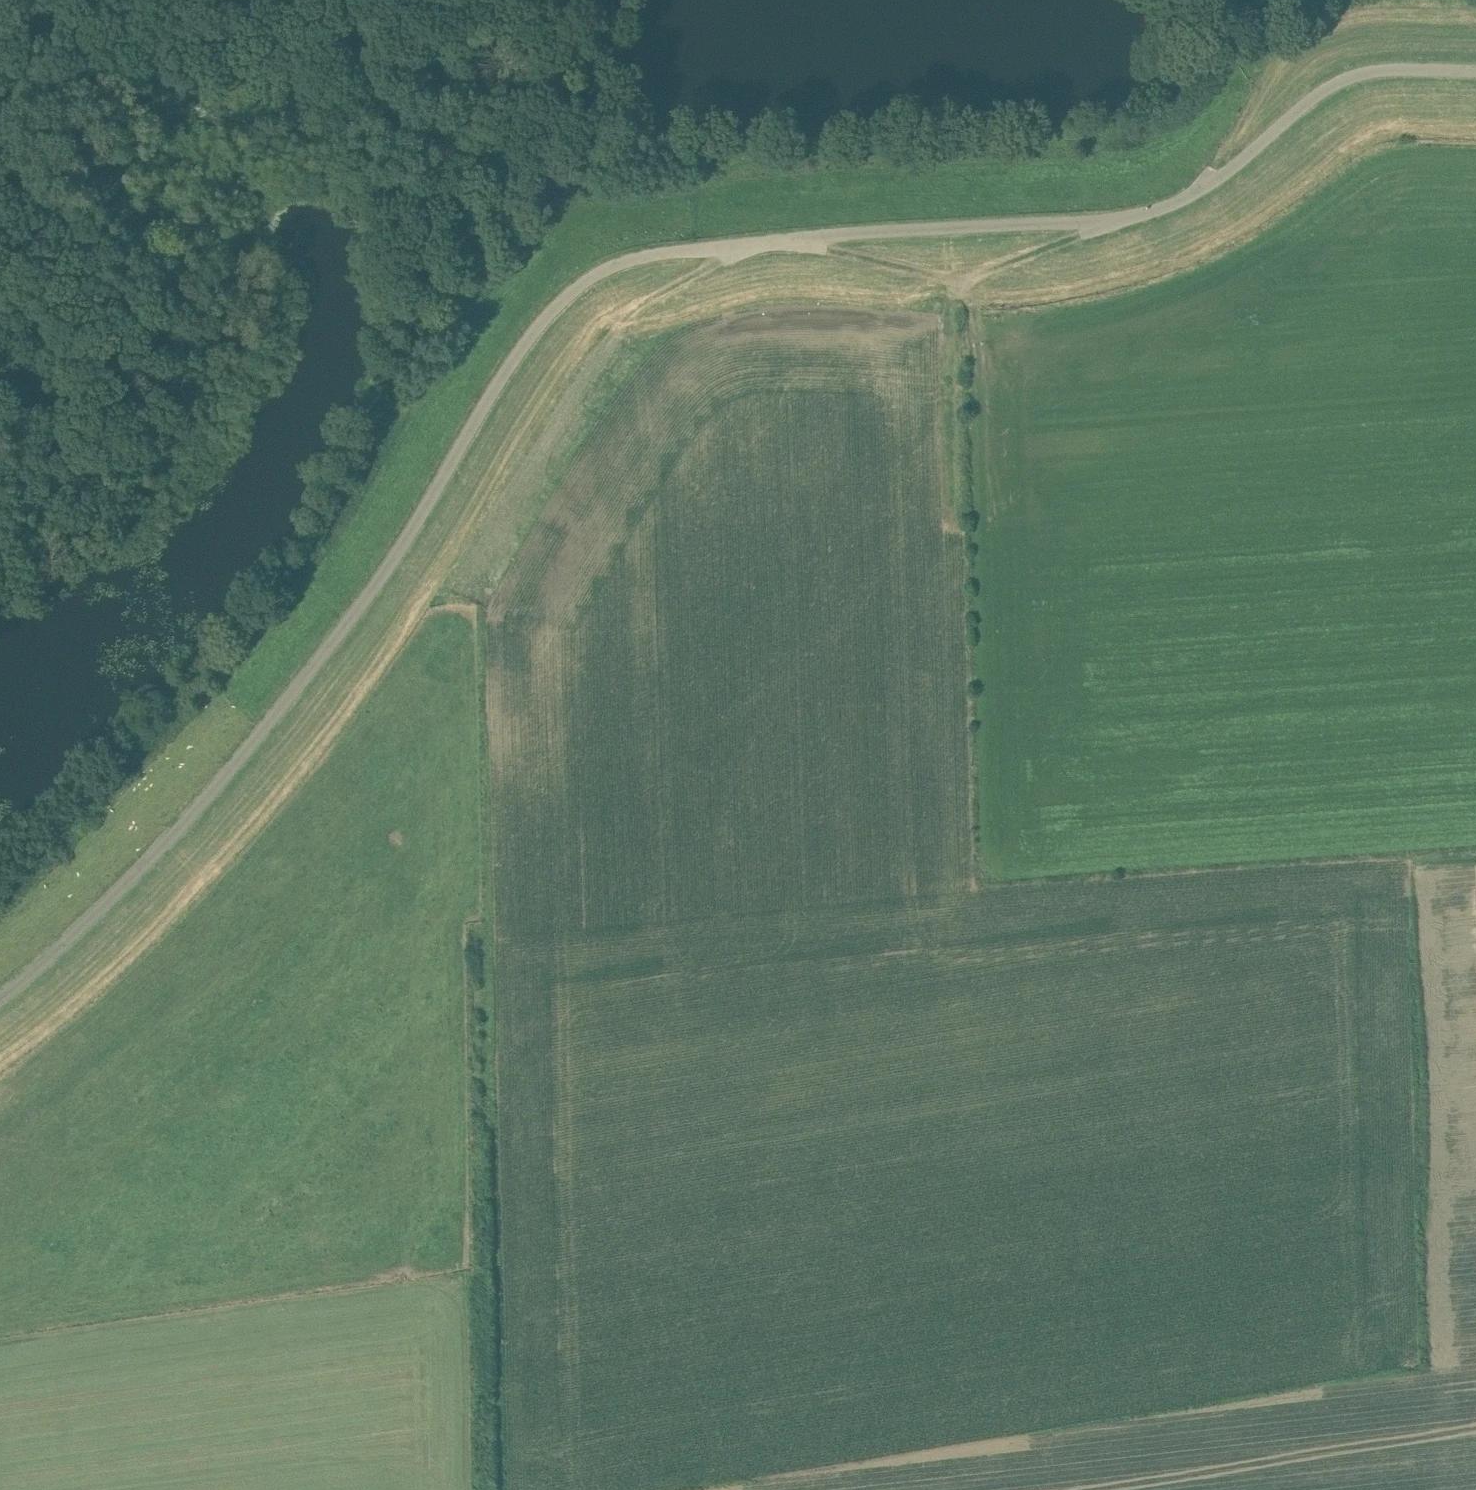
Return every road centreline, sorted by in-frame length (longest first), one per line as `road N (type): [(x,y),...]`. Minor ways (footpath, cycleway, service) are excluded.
road 1 (unclassified): [(0,1000),(233,771),(396,560),(522,349),(583,284),(651,257),(1136,221),(1200,195),(1352,80),(1475,73)]

